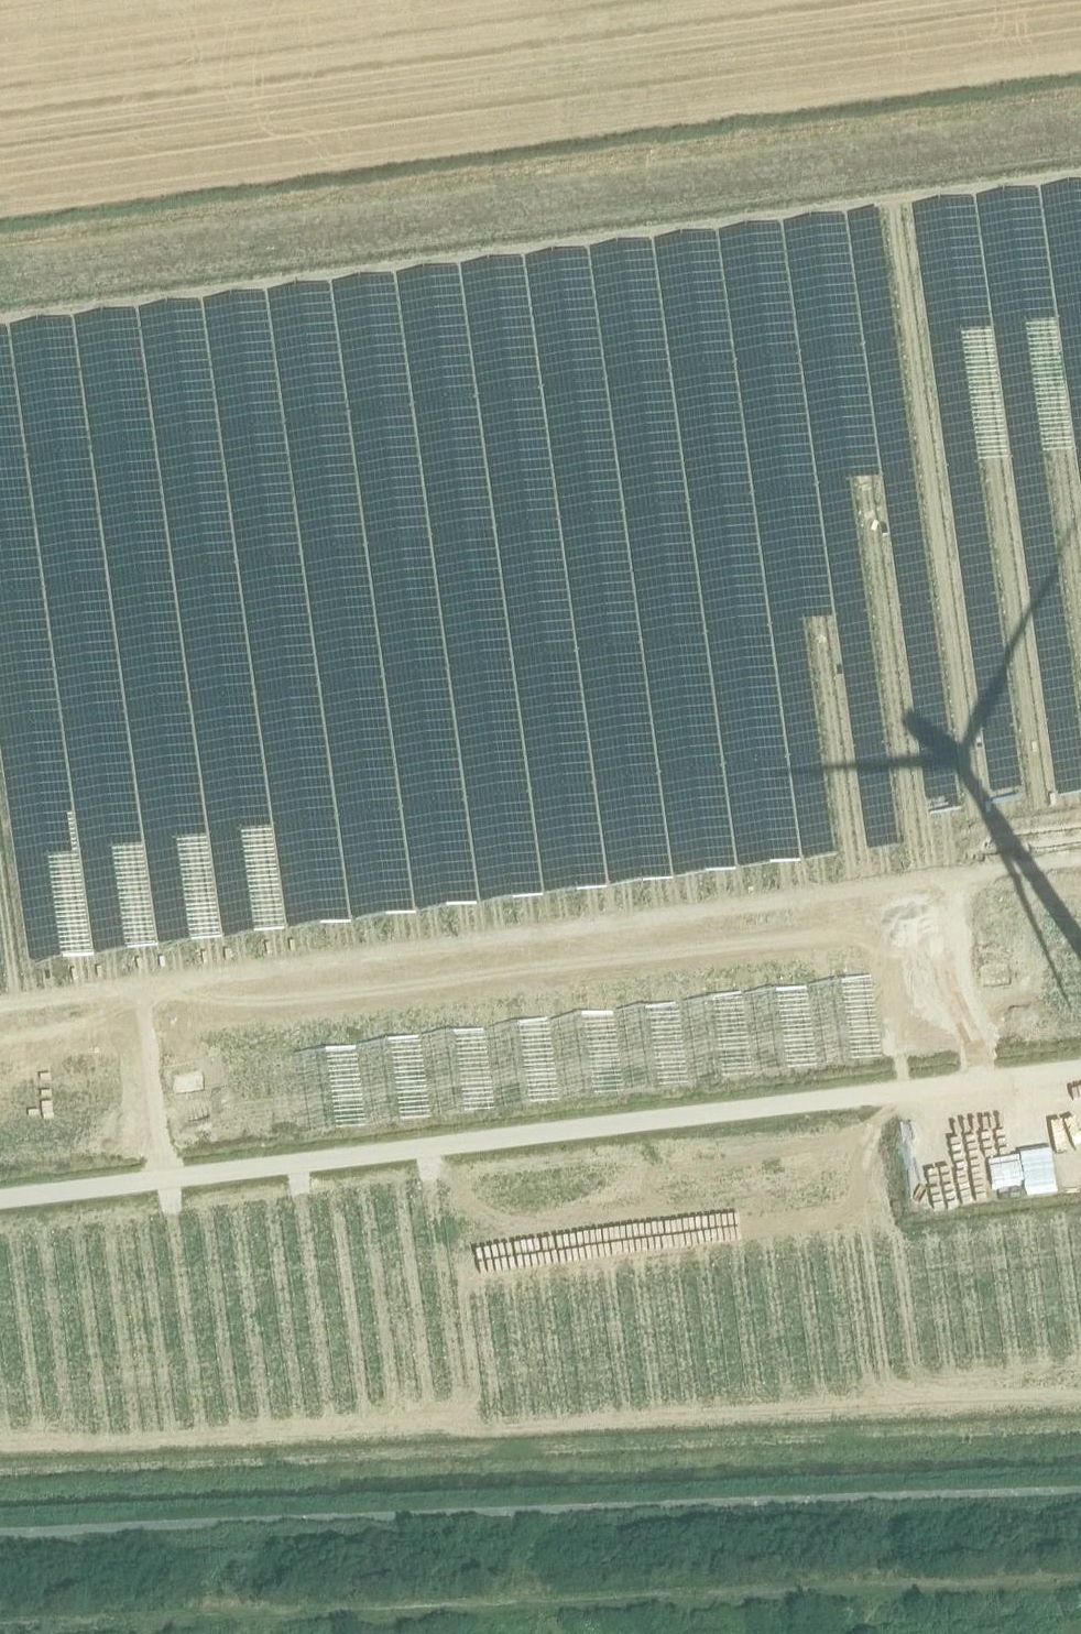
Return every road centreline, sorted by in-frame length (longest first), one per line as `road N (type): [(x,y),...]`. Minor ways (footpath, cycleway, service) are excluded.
road 1 (track): [(1080,1070),(0,1201)]
road 2 (unclassified): [(1080,1491),(0,1532)]

